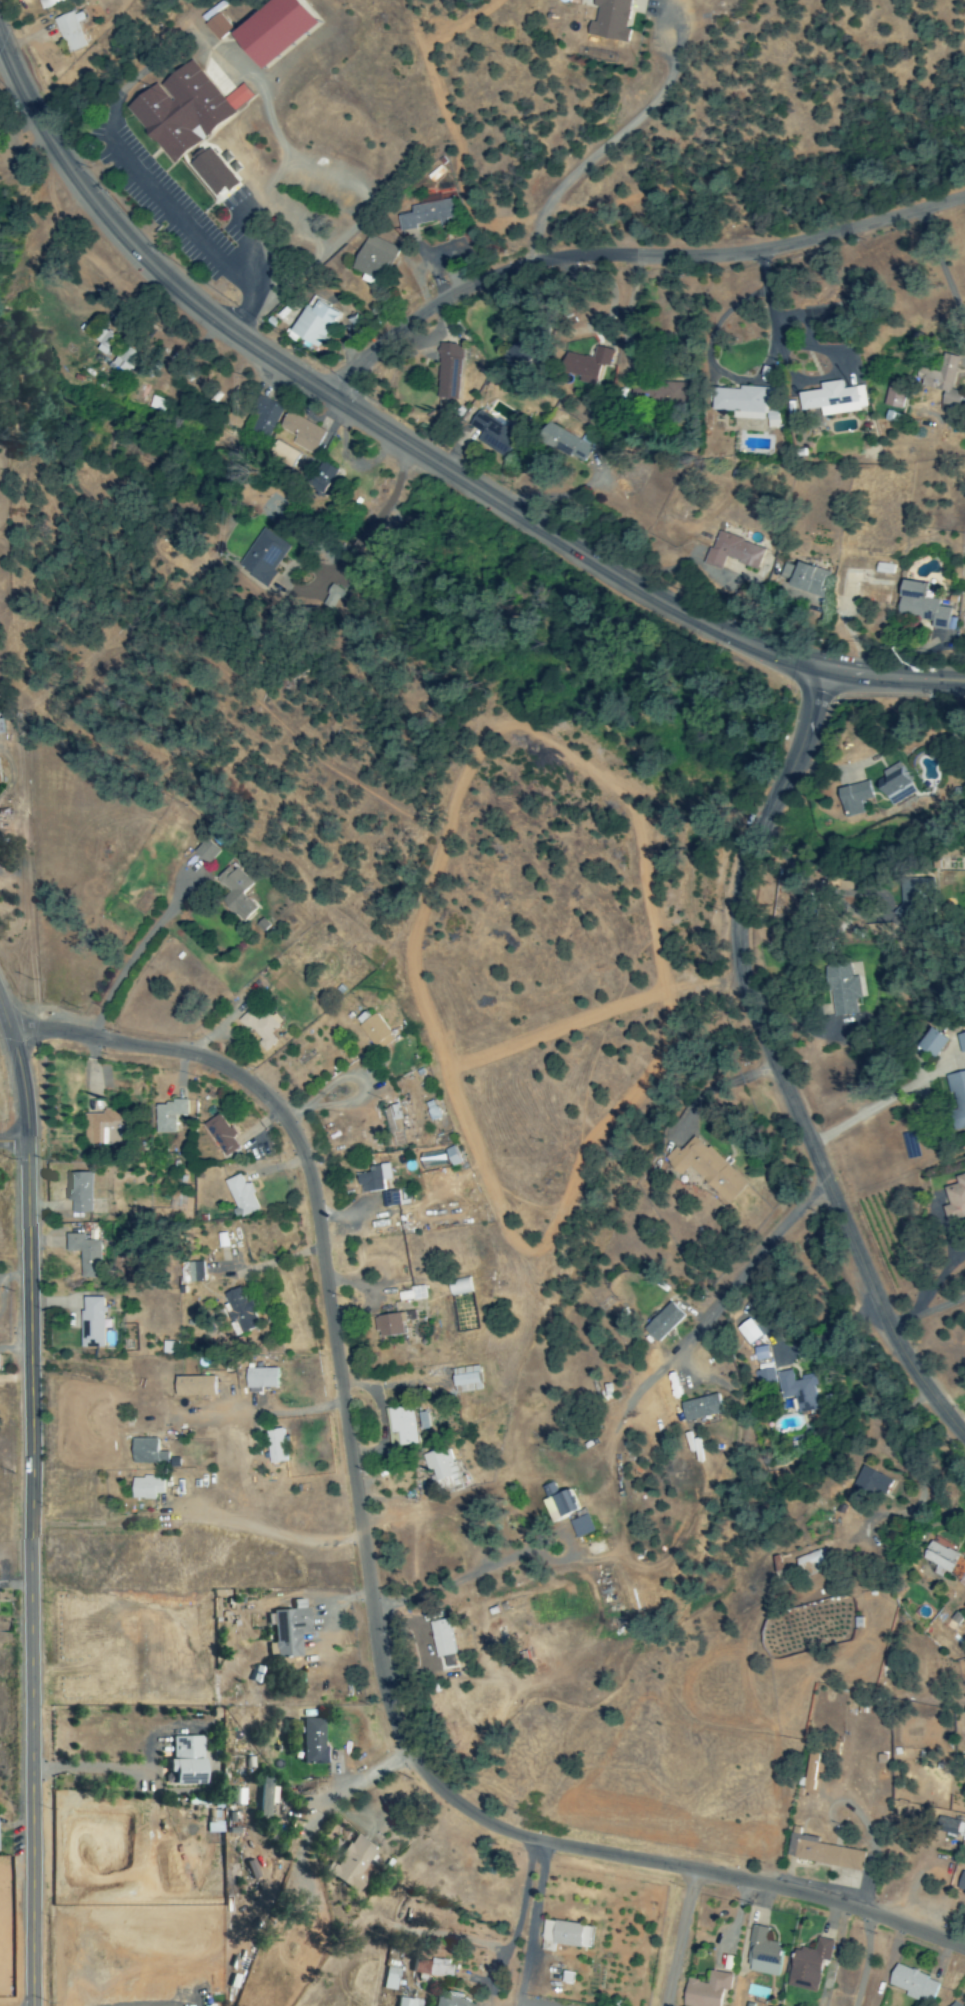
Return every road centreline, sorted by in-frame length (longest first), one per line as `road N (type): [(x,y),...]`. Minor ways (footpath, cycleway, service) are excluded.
road 1 (tertiary): [(964,681),(825,671),(708,619),(250,336),(105,216),(52,143),(0,8)]
road 2 (residential): [(964,1952),(842,1901),(527,1835),(464,1814),(415,1761),(396,1724),(372,1597),(319,1232)]
road 3 (tertiary): [(34,2005),(26,1143),(0,1009)]
road 4 (residential): [(964,1441),(909,1369),(760,1035),(735,949),(736,879),(804,738),(825,671)]
road 5 (residential): [(339,391),(434,307),(539,263),(585,255),(719,260),(964,197)]
road 6 (residential): [(319,1232),(306,1139),(230,1071),(47,1032),(10,1033)]
road 7 (residential): [(428,312),(334,268),(250,336)]

